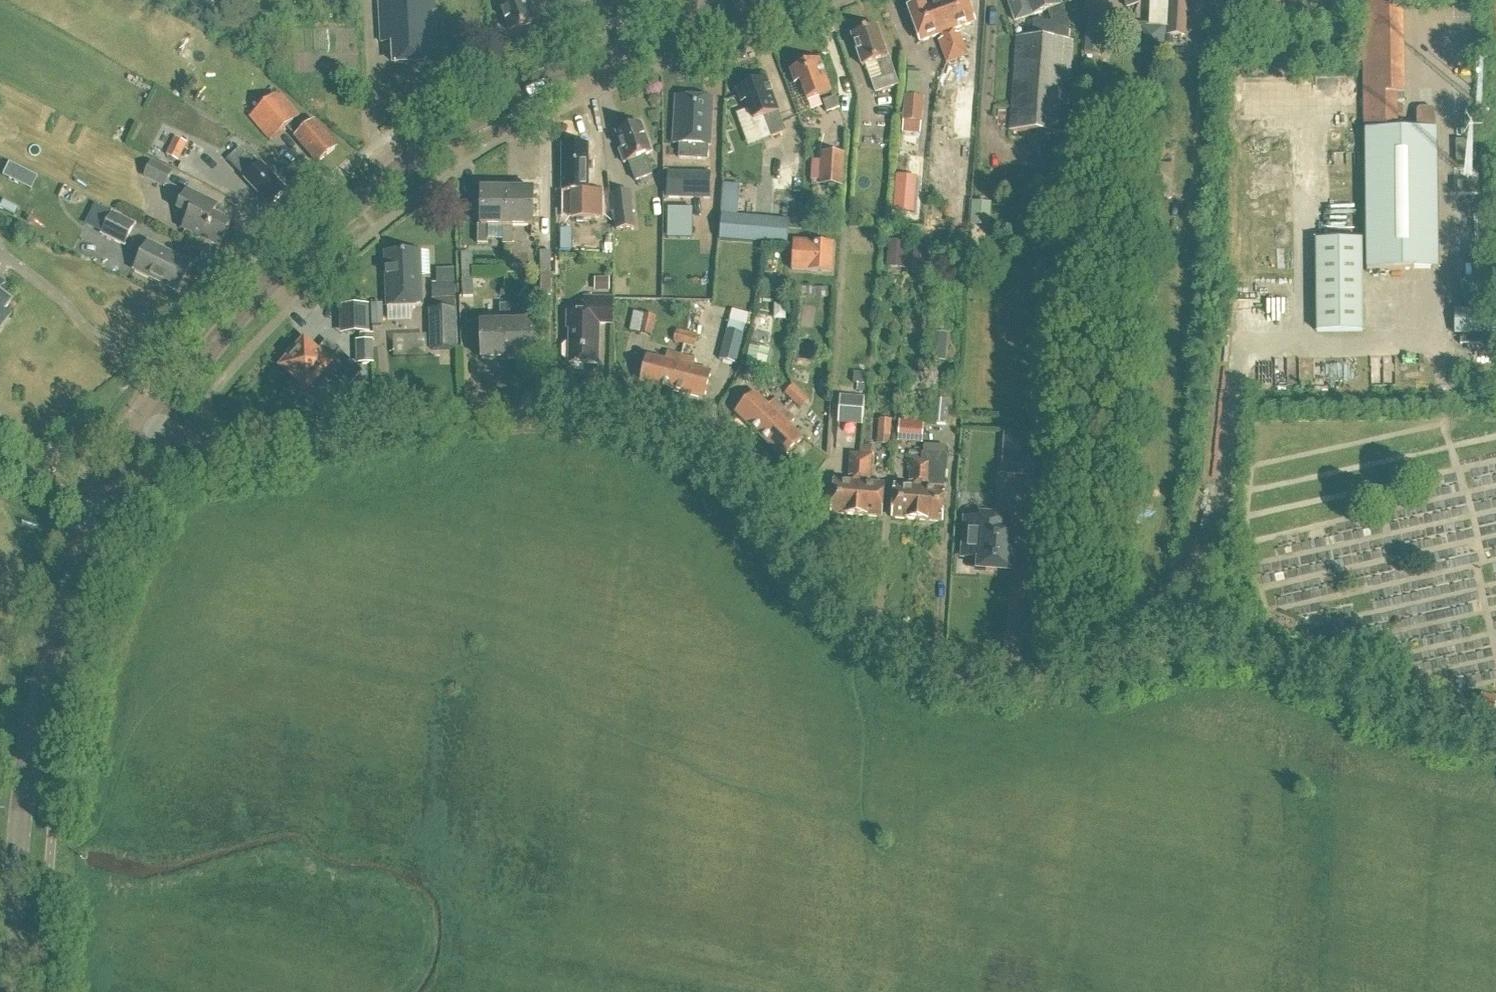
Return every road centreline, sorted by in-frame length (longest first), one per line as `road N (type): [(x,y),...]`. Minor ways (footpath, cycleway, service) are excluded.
road 1 (residential): [(172,442),(192,450),(535,407),(618,418),(674,432),(738,467),(882,645),(932,672),(985,682),(1033,678),(1162,644),(1208,640),(1259,649),(1462,733),(1495,739)]
road 2 (secondary): [(152,429),(268,284),(354,204),(445,137),(572,67),(755,0)]
road 3 (secondary): [(8,991),(25,763),(78,572),(104,515)]

